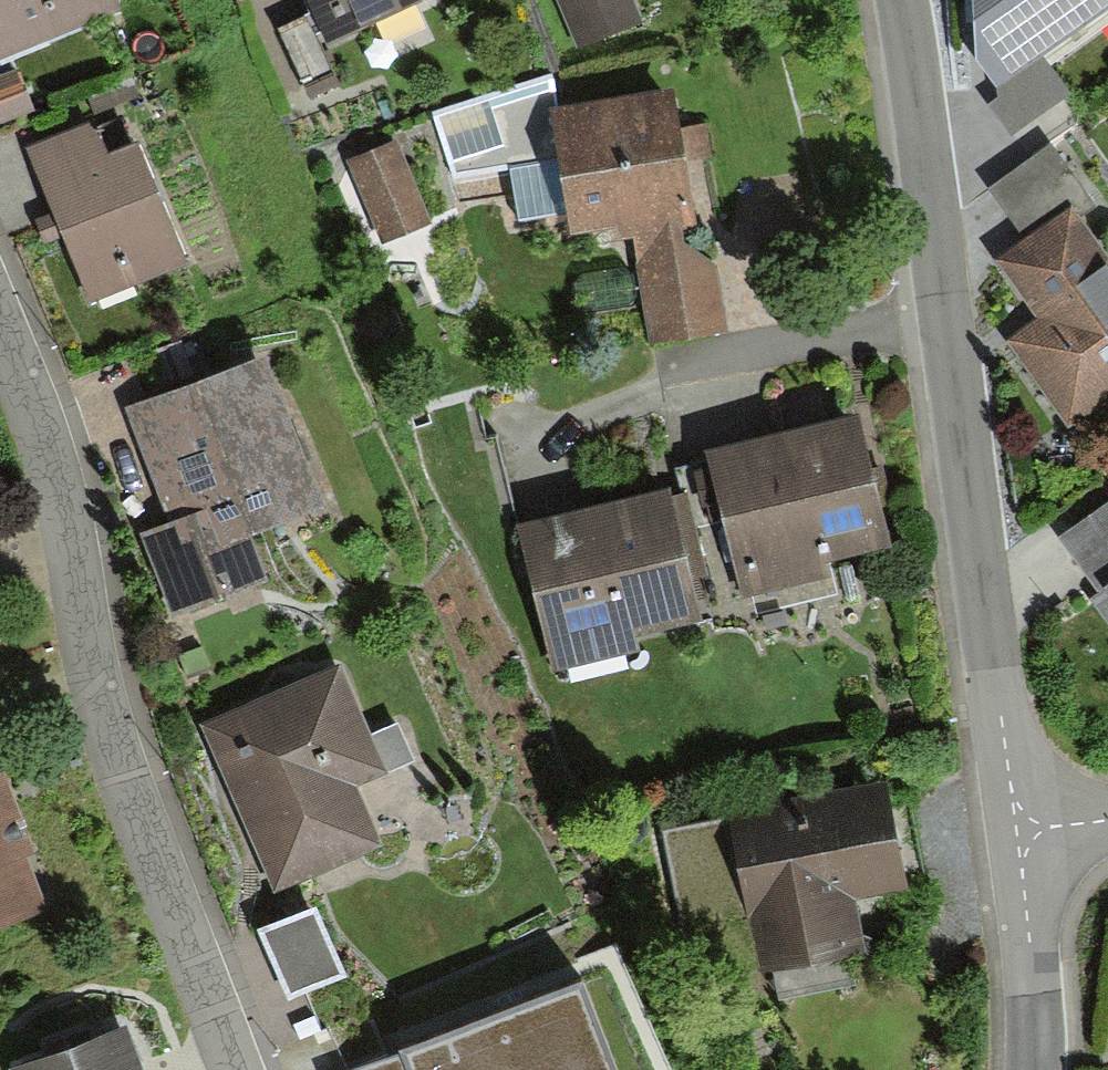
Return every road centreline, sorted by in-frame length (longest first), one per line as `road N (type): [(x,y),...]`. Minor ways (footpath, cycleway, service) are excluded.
road 1 (unclassified): [(1017,826),(893,0)]
road 2 (residential): [(236,1069),(136,811),(43,414),(0,315)]
road 3 (unclassified): [(1023,1069),(1017,826)]

